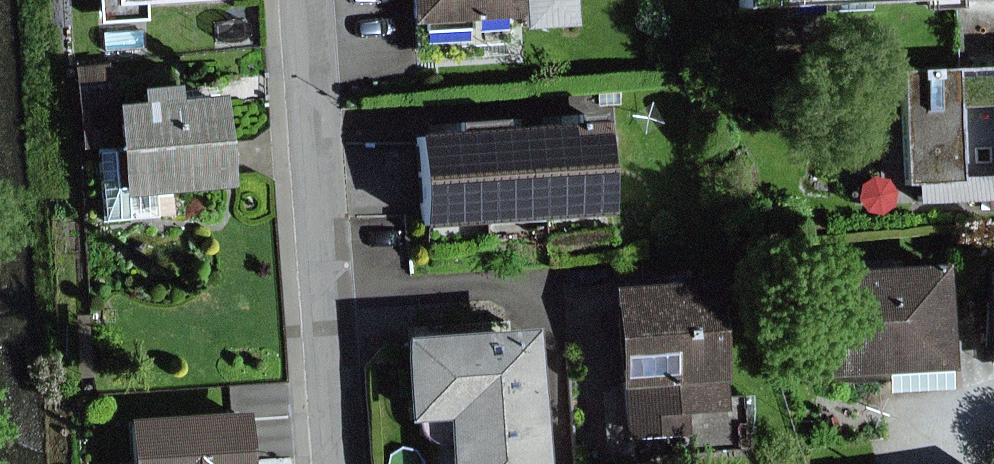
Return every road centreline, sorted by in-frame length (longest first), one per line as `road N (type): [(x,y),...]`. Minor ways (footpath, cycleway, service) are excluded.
road 1 (residential): [(309,0),(341,463)]

